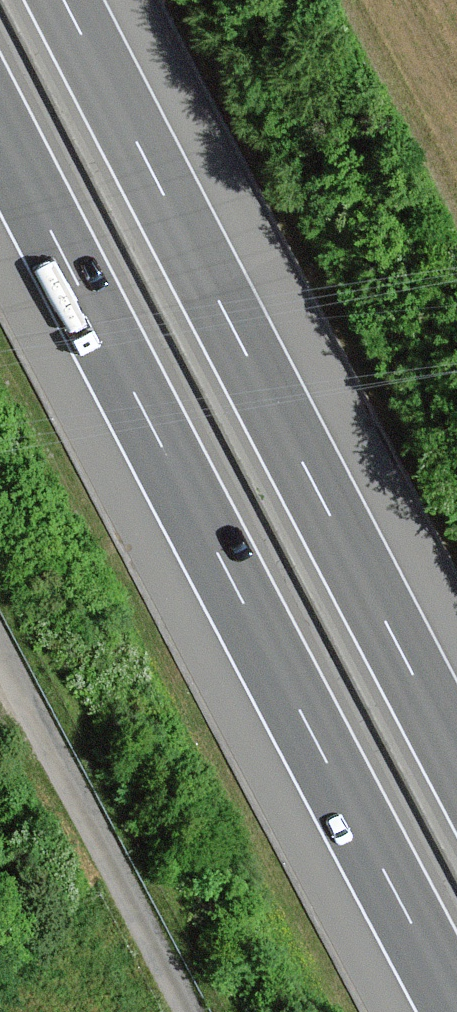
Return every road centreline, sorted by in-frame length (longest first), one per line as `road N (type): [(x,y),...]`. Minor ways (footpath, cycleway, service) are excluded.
road 1 (motorway): [(0,131),(456,1010)]
road 2 (motorway): [(456,756),(67,0)]
road 3 (unclassified): [(0,668),(177,1011)]

